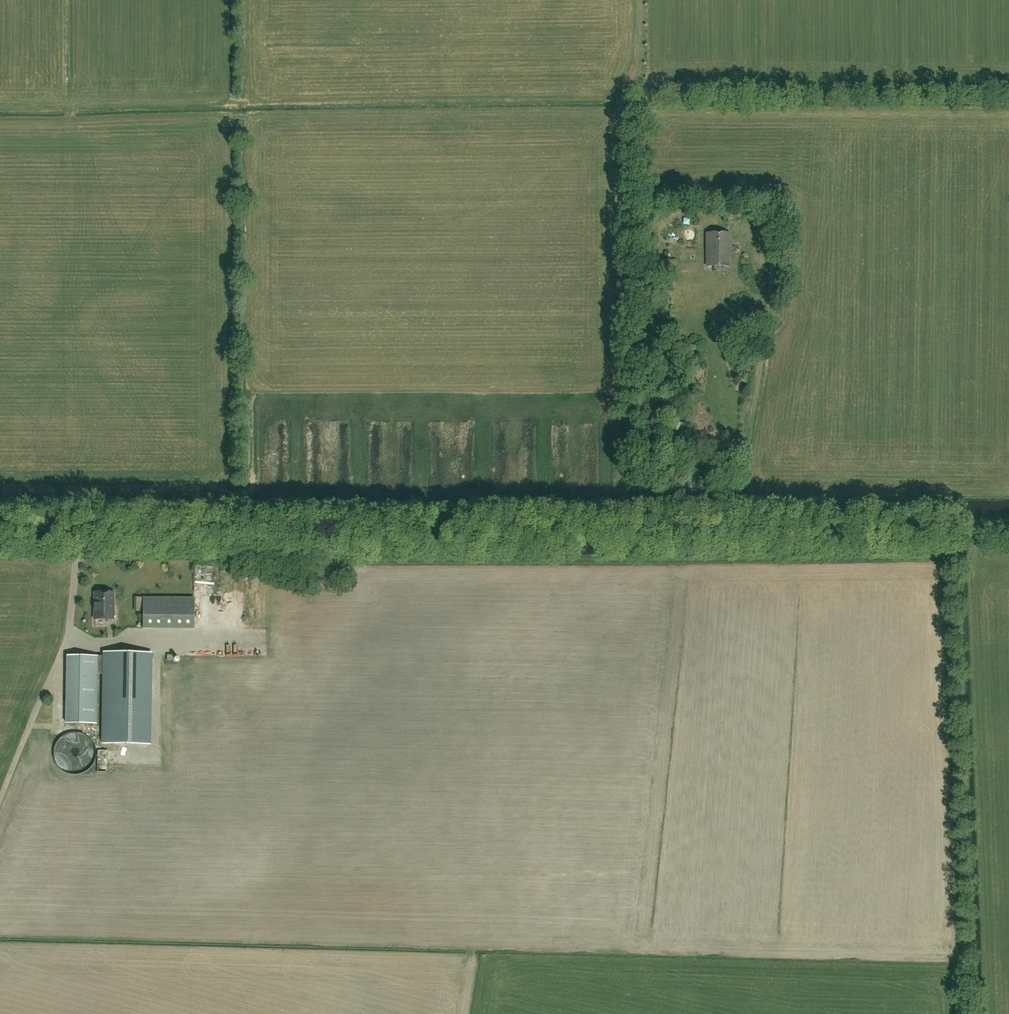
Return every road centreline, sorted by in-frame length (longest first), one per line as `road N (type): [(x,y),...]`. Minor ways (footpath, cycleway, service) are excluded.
road 1 (track): [(1008,525),(214,531)]
road 2 (unclassified): [(214,531),(0,532)]

